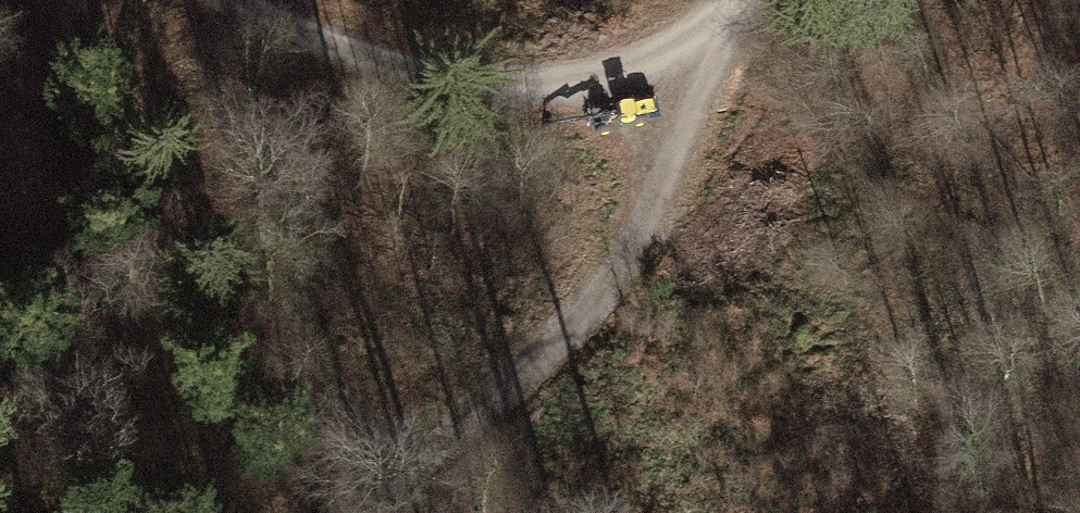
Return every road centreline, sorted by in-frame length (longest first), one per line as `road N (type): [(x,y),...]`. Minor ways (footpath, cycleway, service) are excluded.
road 1 (track): [(352,512),(509,391),(603,293),(675,165),(712,22)]
road 2 (track): [(227,0),(297,34),(425,76),(542,85),(653,55),(739,0)]

